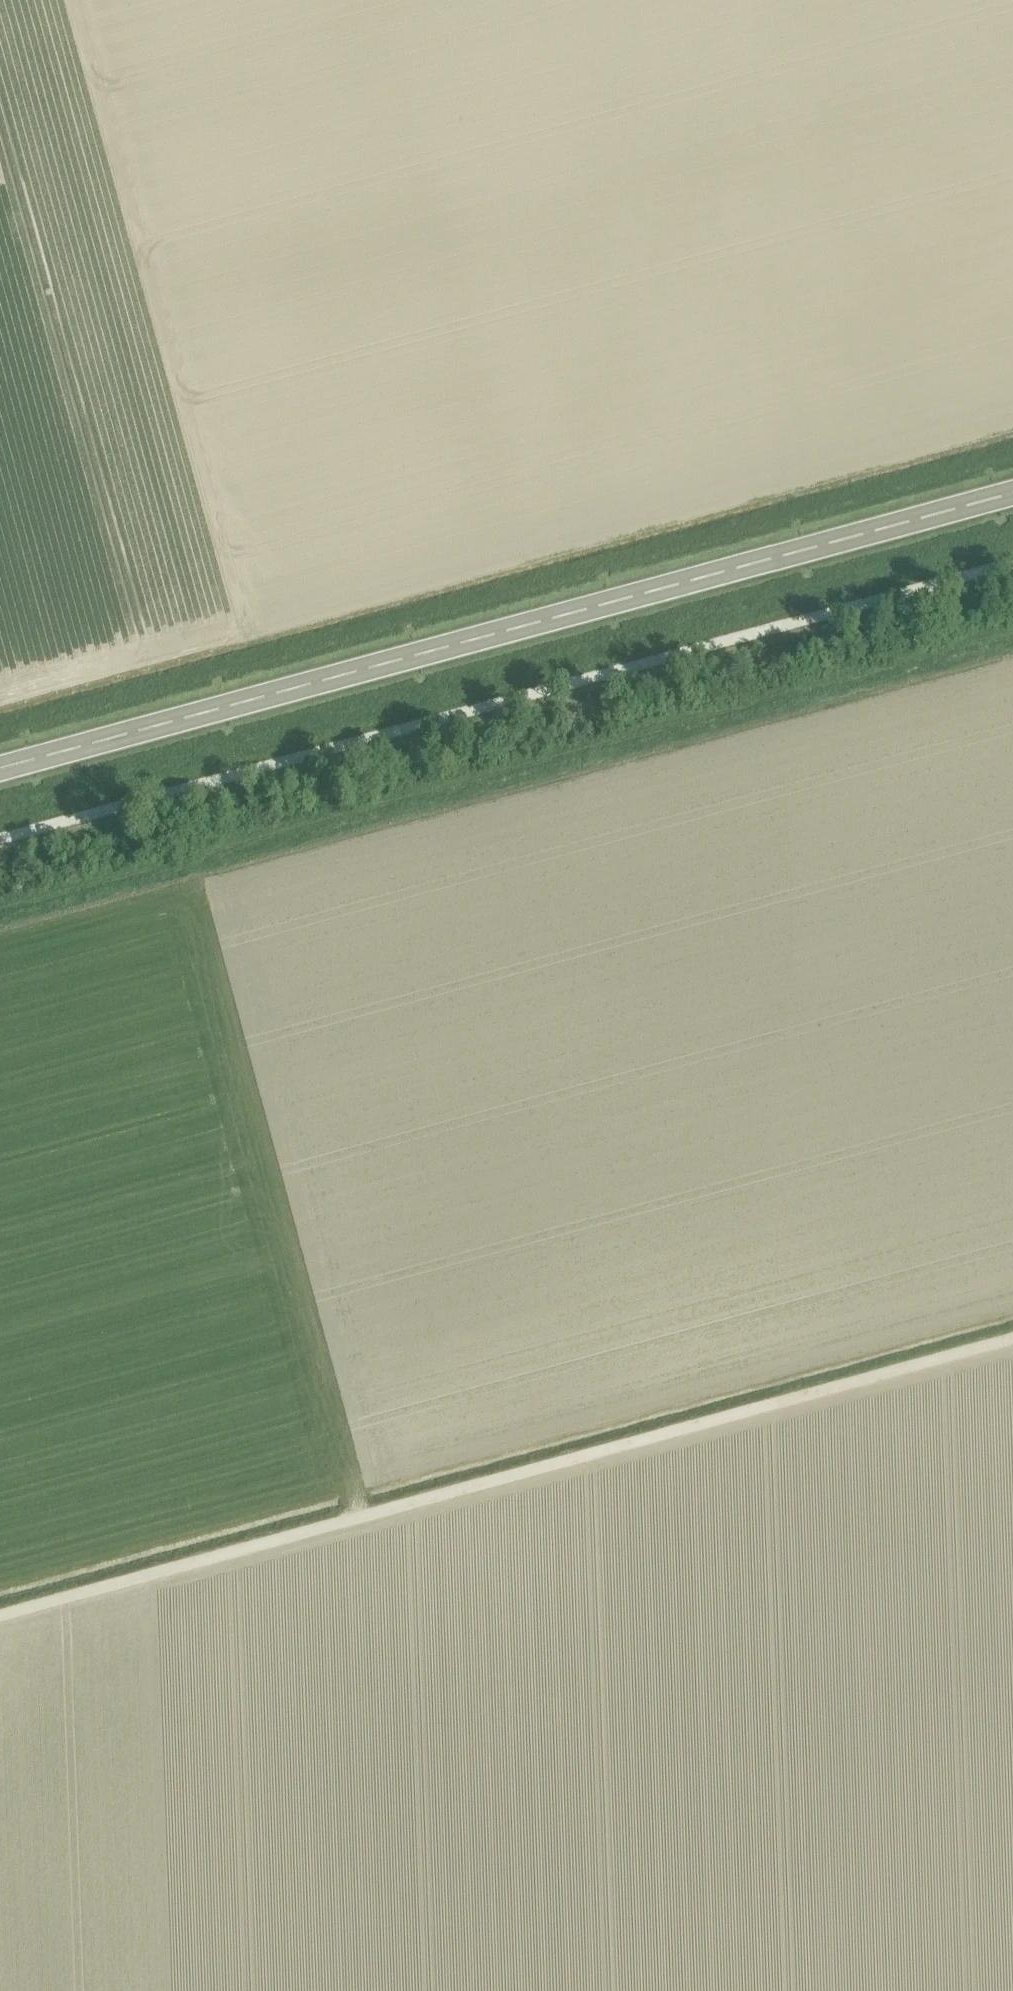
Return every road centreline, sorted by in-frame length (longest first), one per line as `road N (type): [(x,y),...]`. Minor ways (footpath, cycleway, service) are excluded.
road 1 (secondary): [(0,768),(1012,491)]

